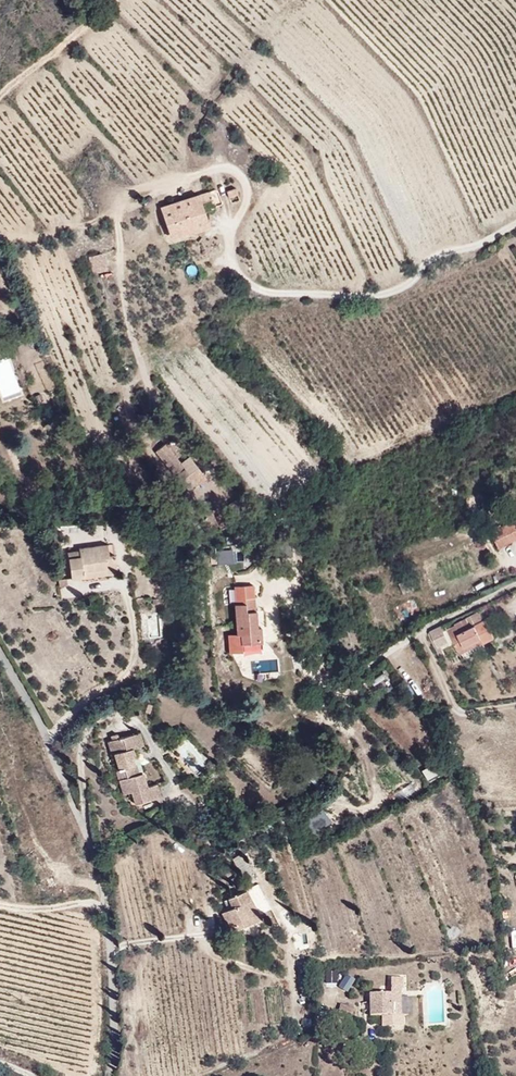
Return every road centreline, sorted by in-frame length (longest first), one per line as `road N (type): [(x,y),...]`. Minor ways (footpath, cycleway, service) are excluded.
road 1 (unclassified): [(108,1075),(112,996),(97,872),(33,705),(0,652)]
road 2 (residential): [(515,583),(425,625),(379,658)]

